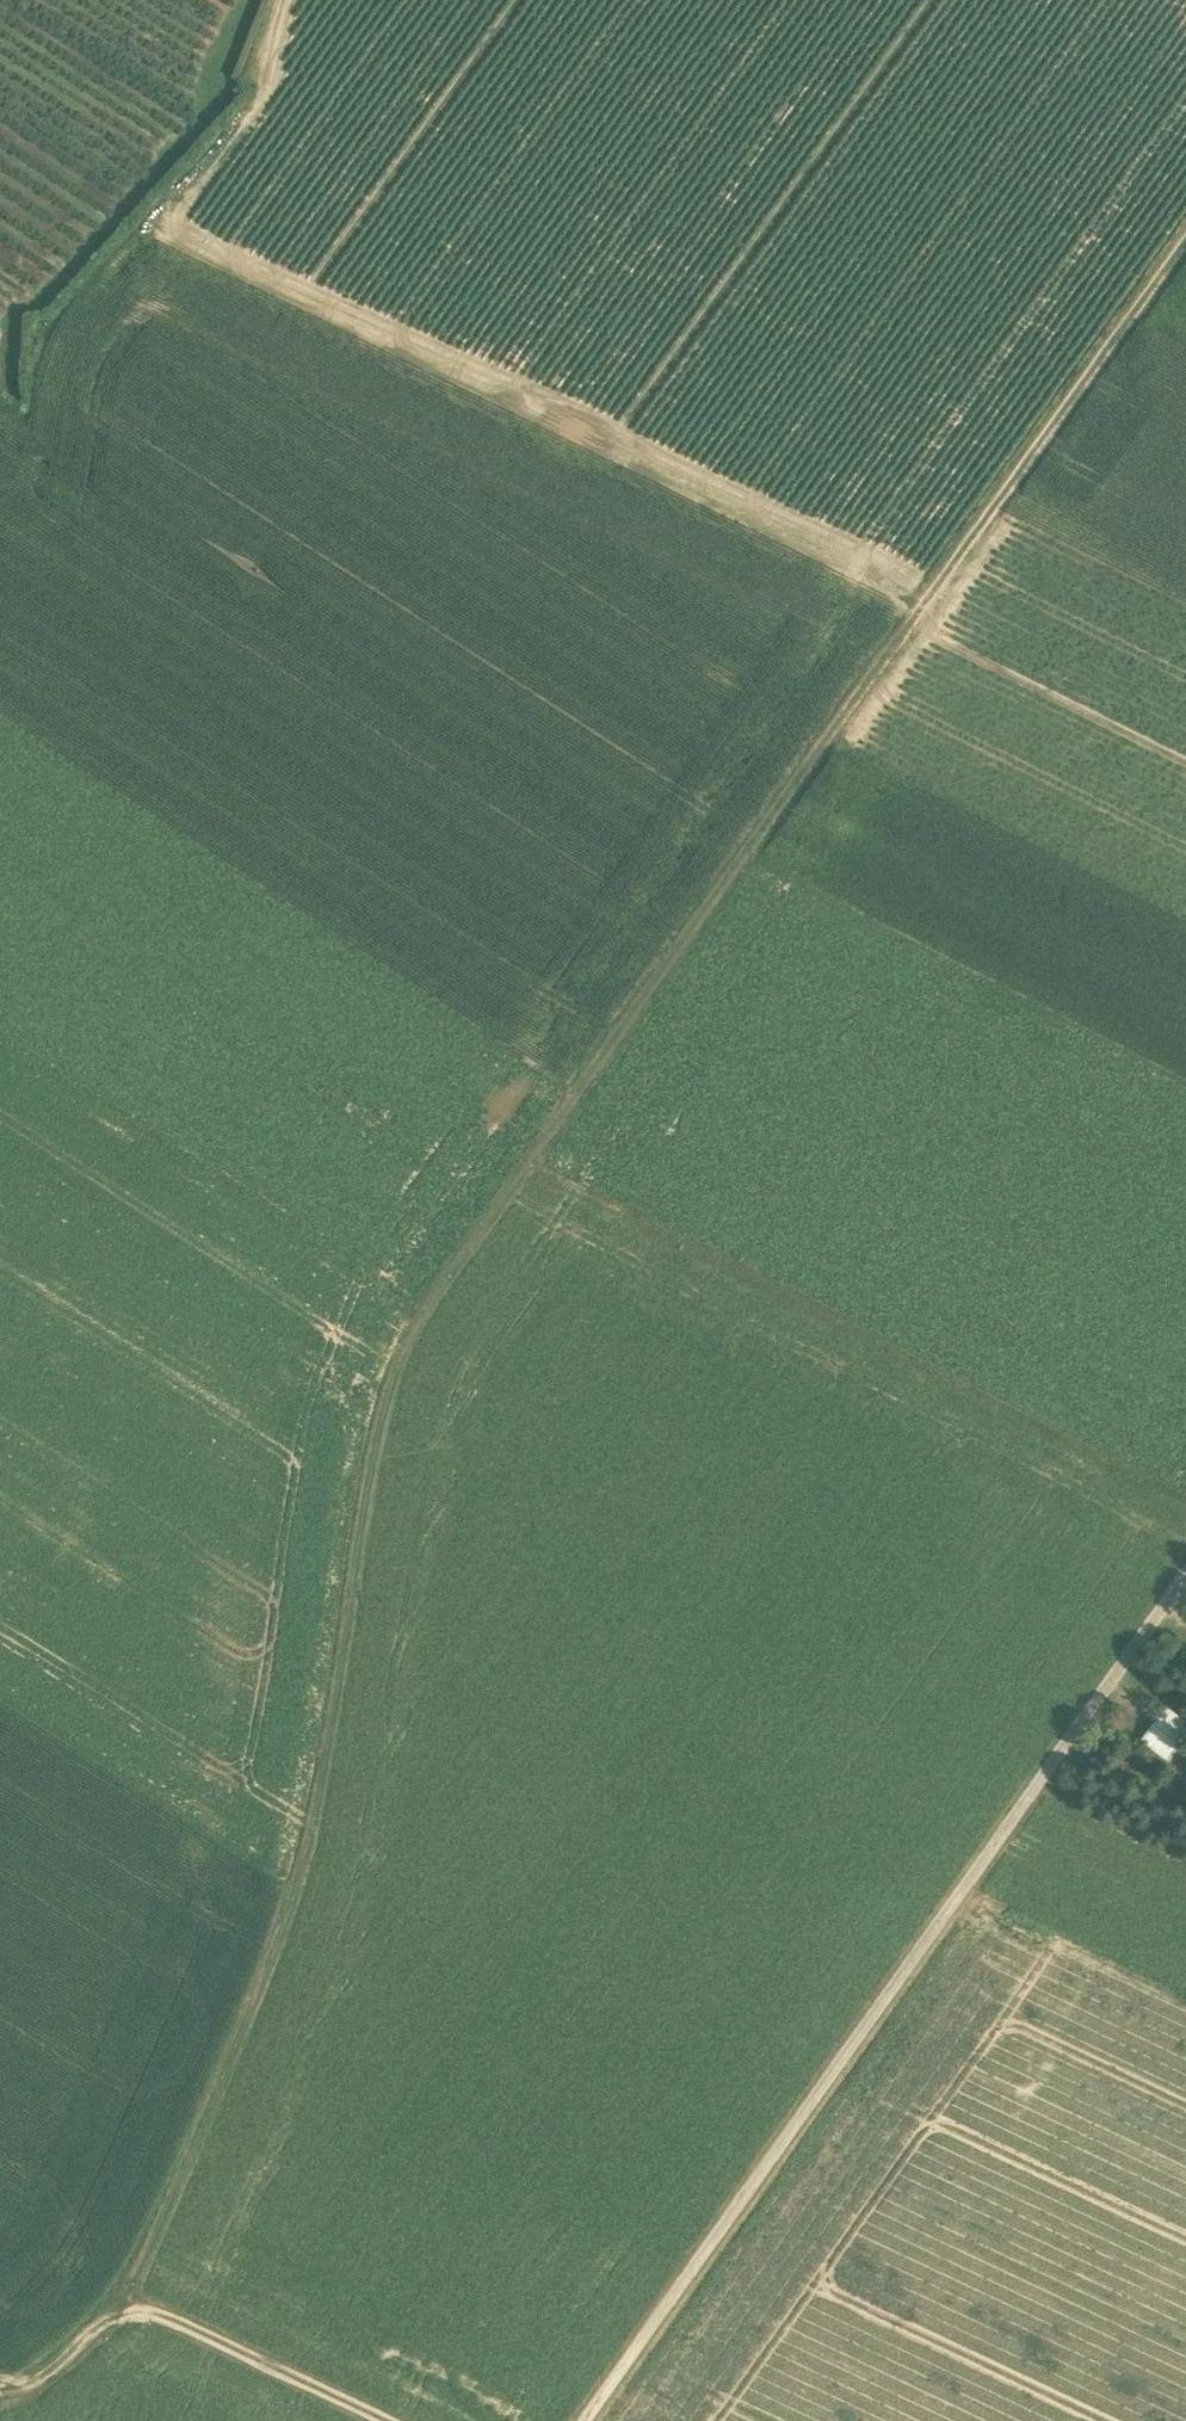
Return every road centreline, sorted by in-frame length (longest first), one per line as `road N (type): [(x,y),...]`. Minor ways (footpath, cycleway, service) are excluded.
road 1 (track): [(112,2316),(240,2053),(310,1855),(380,1420),(416,1322),(733,867),(1185,246)]
road 2 (track): [(592,2420),(1185,1582)]
road 3 (track): [(112,2316),(158,2315),(378,2420)]
road 4 (track): [(0,2392),(38,2384),(112,2316)]

